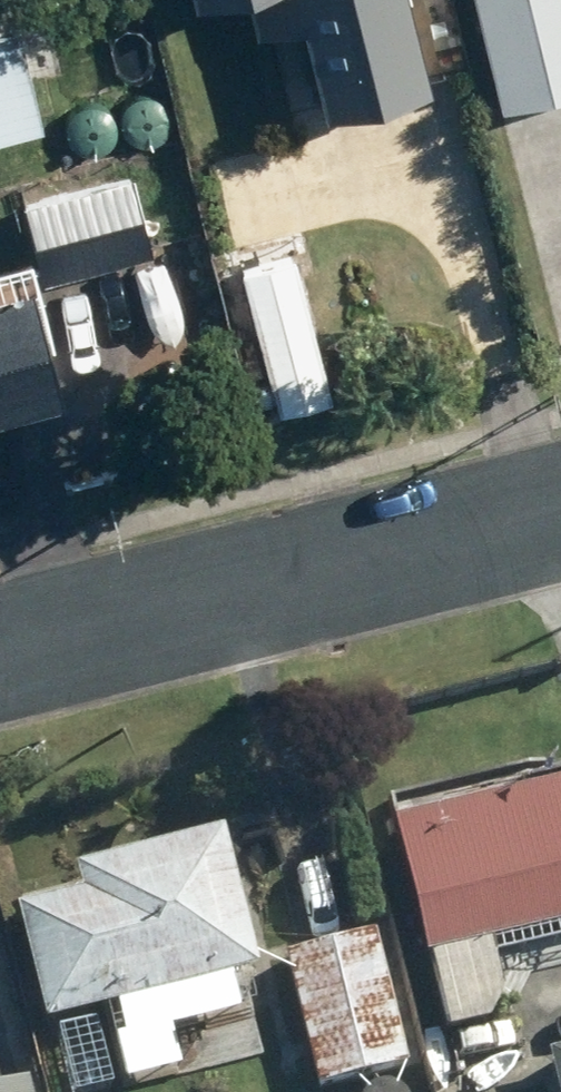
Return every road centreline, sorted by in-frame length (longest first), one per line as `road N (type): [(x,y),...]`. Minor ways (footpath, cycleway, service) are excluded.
road 1 (tertiary): [(0,653),(560,513)]

